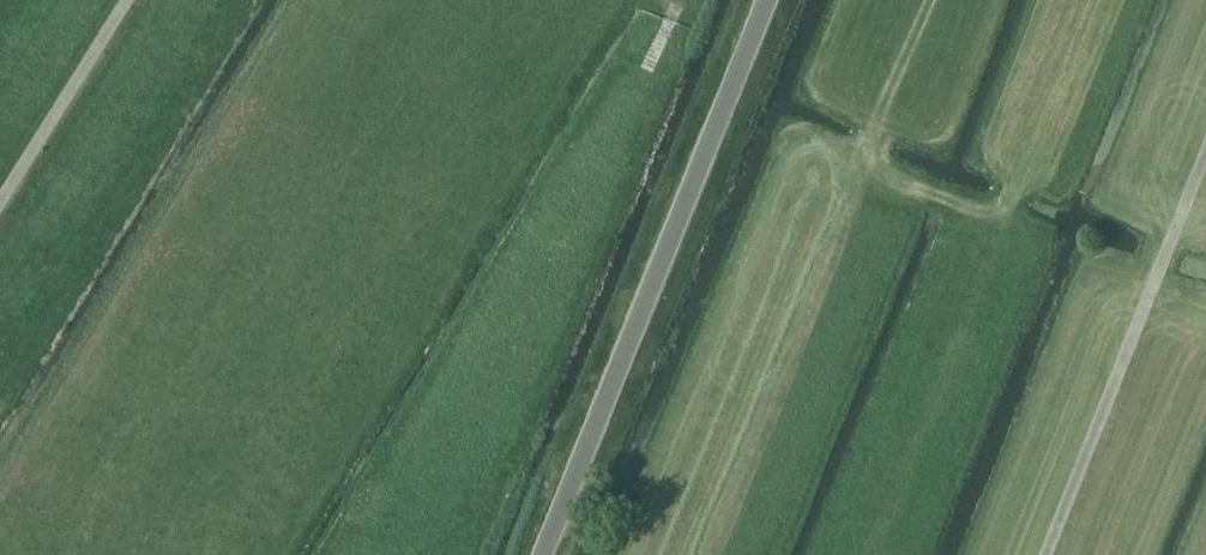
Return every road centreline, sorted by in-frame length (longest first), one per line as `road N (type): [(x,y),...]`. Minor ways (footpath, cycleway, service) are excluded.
road 1 (unclassified): [(543,554),(767,0)]
road 2 (track): [(1044,554),(1205,147)]
road 3 (track): [(128,0),(0,201)]

